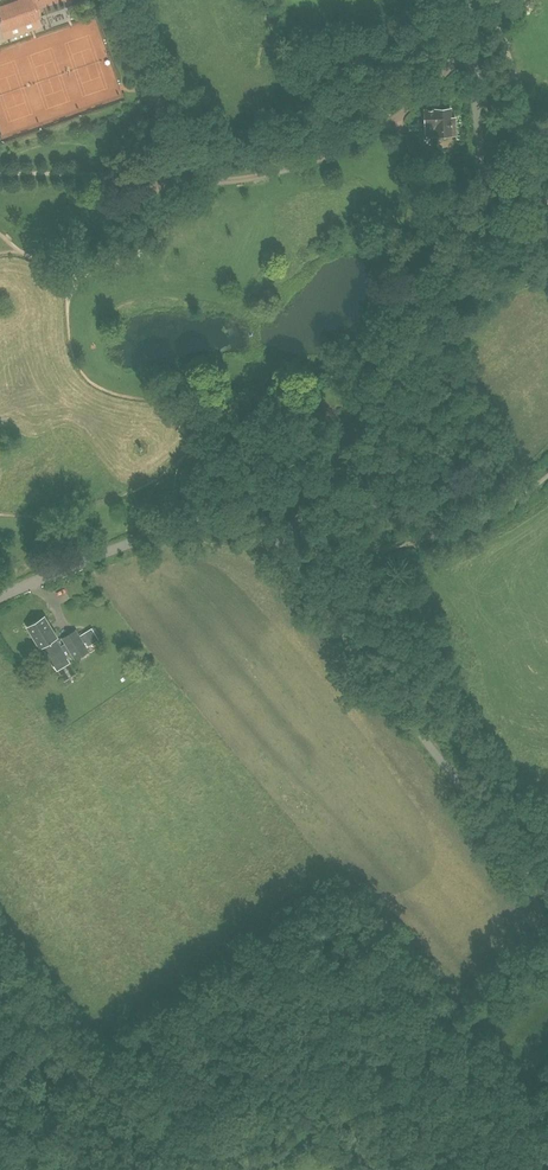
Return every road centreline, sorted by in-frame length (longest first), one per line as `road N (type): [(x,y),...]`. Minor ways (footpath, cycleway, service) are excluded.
road 1 (unclassified): [(339,460),(462,261),(477,217),(467,0)]
road 2 (unclassified): [(547,890),(441,768),(277,545)]
road 3 (track): [(277,545),(330,553),(427,538),(502,507),(547,472)]
road 4 (unclassified): [(0,596),(192,522)]
road 5 (unclassified): [(339,460),(278,498),(192,522)]

